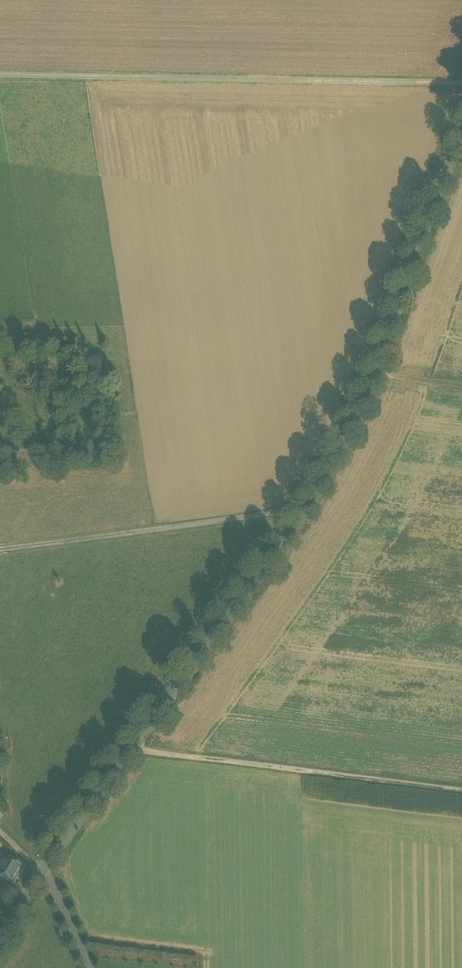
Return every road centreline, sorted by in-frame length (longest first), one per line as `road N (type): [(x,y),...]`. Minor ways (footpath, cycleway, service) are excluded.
road 1 (tertiary): [(461,150),(374,375),(310,511),(0,934)]
road 2 (track): [(461,78),(0,75)]
road 3 (track): [(141,739),(461,793)]
road 4 (track): [(310,511),(0,552)]

